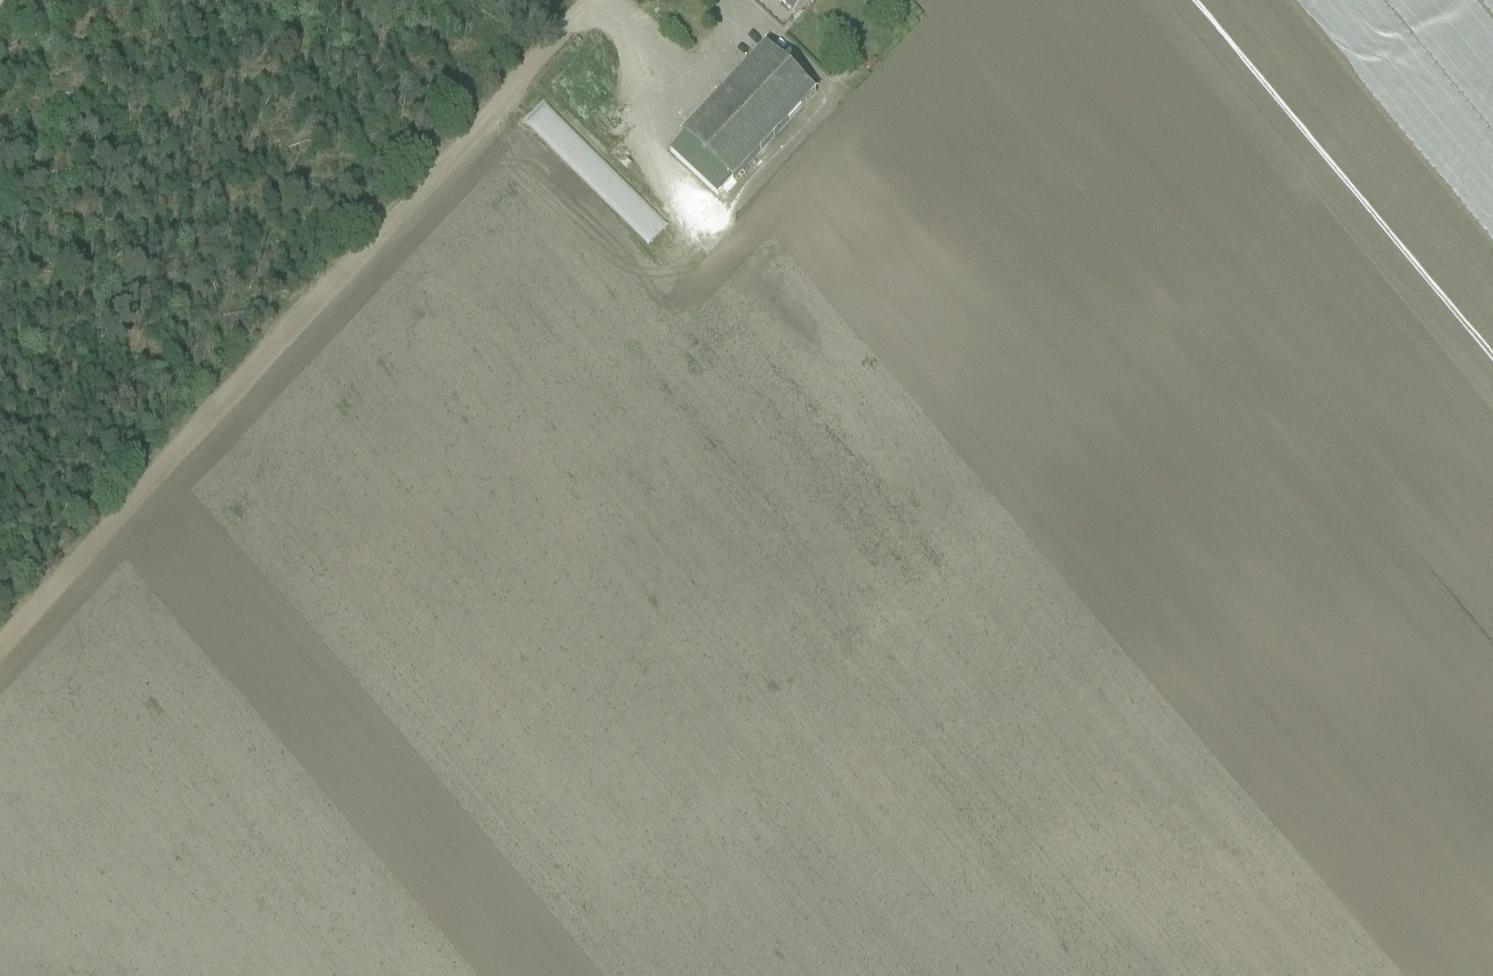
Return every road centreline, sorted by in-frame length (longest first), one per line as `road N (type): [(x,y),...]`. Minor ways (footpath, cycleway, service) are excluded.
road 1 (track): [(475,126),(0,642)]
road 2 (unclassified): [(590,0),(475,126)]

